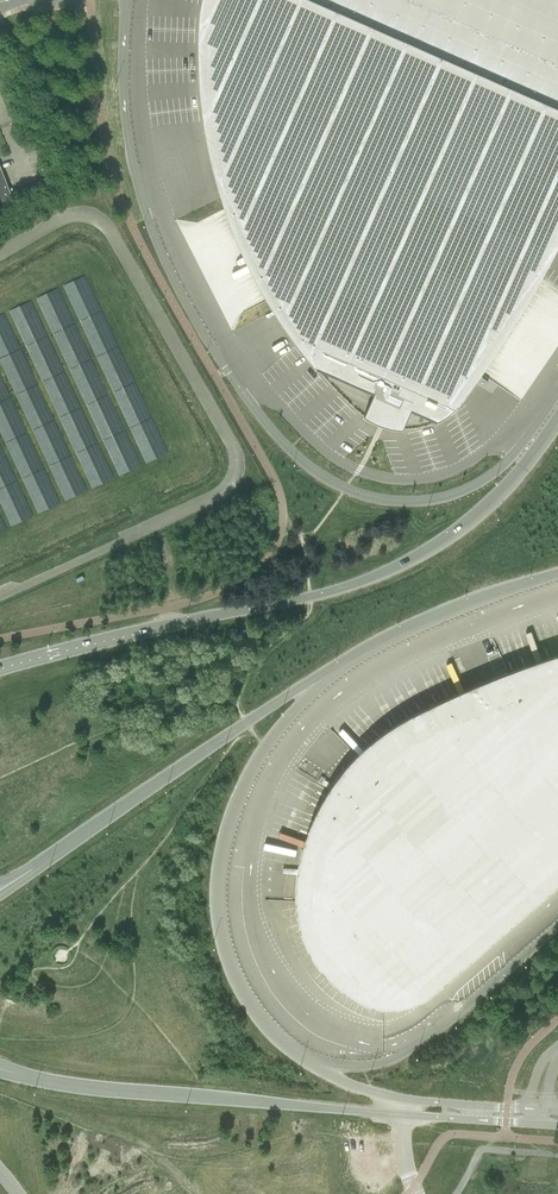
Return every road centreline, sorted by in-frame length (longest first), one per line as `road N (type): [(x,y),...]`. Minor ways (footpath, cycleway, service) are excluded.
road 1 (secondary): [(548,436),(499,497),(453,535),(357,585),(0,668)]
road 2 (tertiary): [(307,1063),(255,1015),(231,976),(220,938),(218,870),(229,823),(265,747),(361,654)]
road 3 (tertiary): [(65,1086),(528,1126)]
road 4 (secondary): [(27,875),(361,654)]
road 5 (unclassified): [(546,411),(511,460),(481,484),(439,501),(389,503),(307,467),(233,380)]
road 6 (unclassified): [(557,926),(419,1047),(353,1067),(307,1063)]
road 7 (unclassified): [(496,439),(444,474),(375,476),(321,448),(275,399)]
road 8 (tertiary): [(529,1111),(372,1096),(307,1063)]
road 9 (unclassified): [(233,380),(186,308),(136,186)]
road 10 (secondary): [(361,654),(413,626),(557,575)]
road 11 (unclassified): [(136,186),(122,98),(126,0)]
road 12 (unclassified): [(147,156),(137,78),(142,0)]
road 13 (unclassified): [(228,339),(158,205)]

